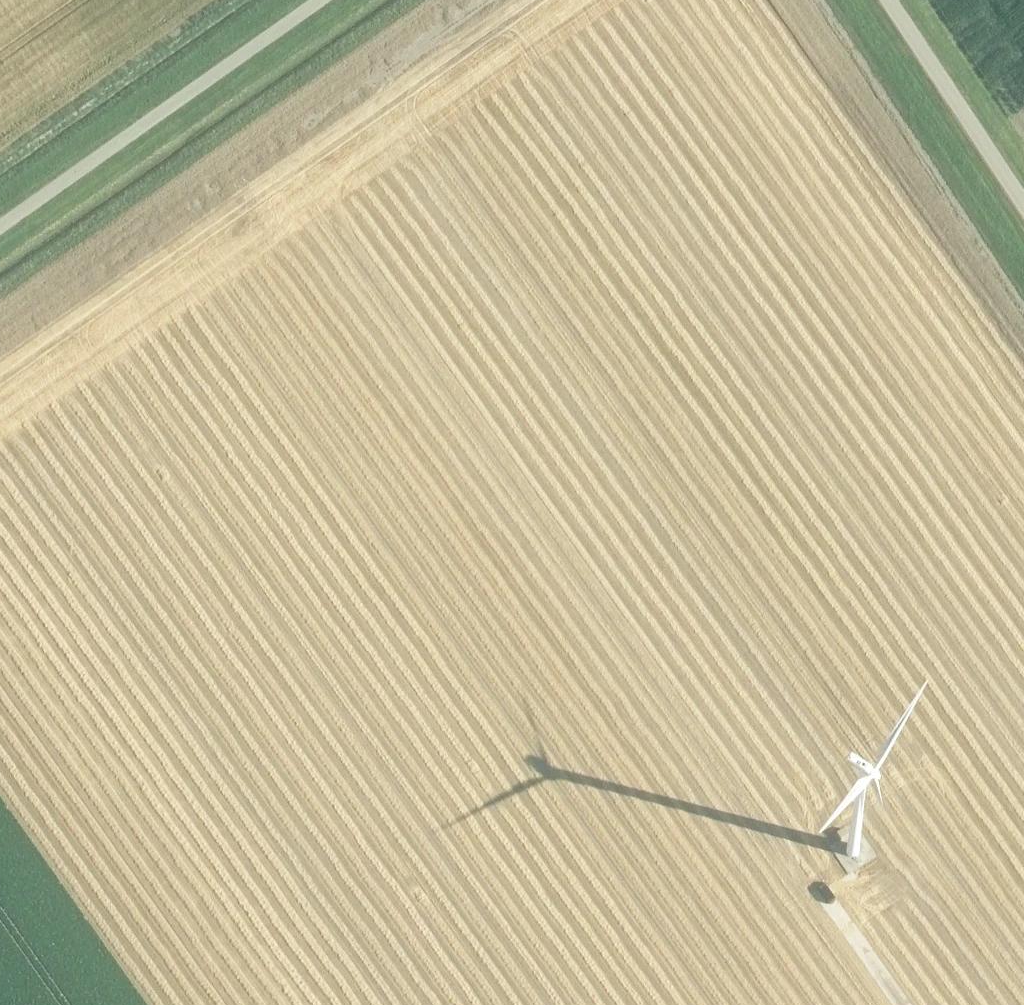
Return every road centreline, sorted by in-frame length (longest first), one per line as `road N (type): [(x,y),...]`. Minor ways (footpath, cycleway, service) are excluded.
road 1 (residential): [(0,229),(325,0)]
road 2 (unclassified): [(1023,203),(890,0)]

